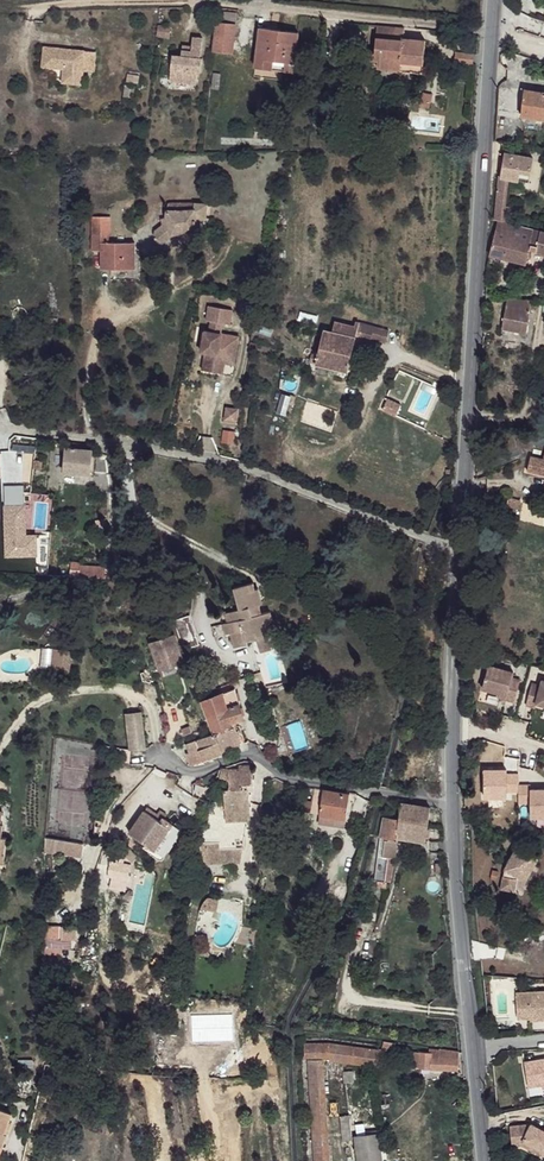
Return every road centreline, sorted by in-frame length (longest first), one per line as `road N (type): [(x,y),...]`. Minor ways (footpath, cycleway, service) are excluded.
road 1 (residential): [(495,29),(458,555)]
road 2 (residential): [(0,428),(177,448),(458,555)]
road 3 (residential): [(453,808),(486,1160)]
road 4 (residential): [(458,555),(453,808)]
road 5 (residential): [(260,4),(495,29)]
road 6 (residential): [(250,746),(283,777),(453,808)]

